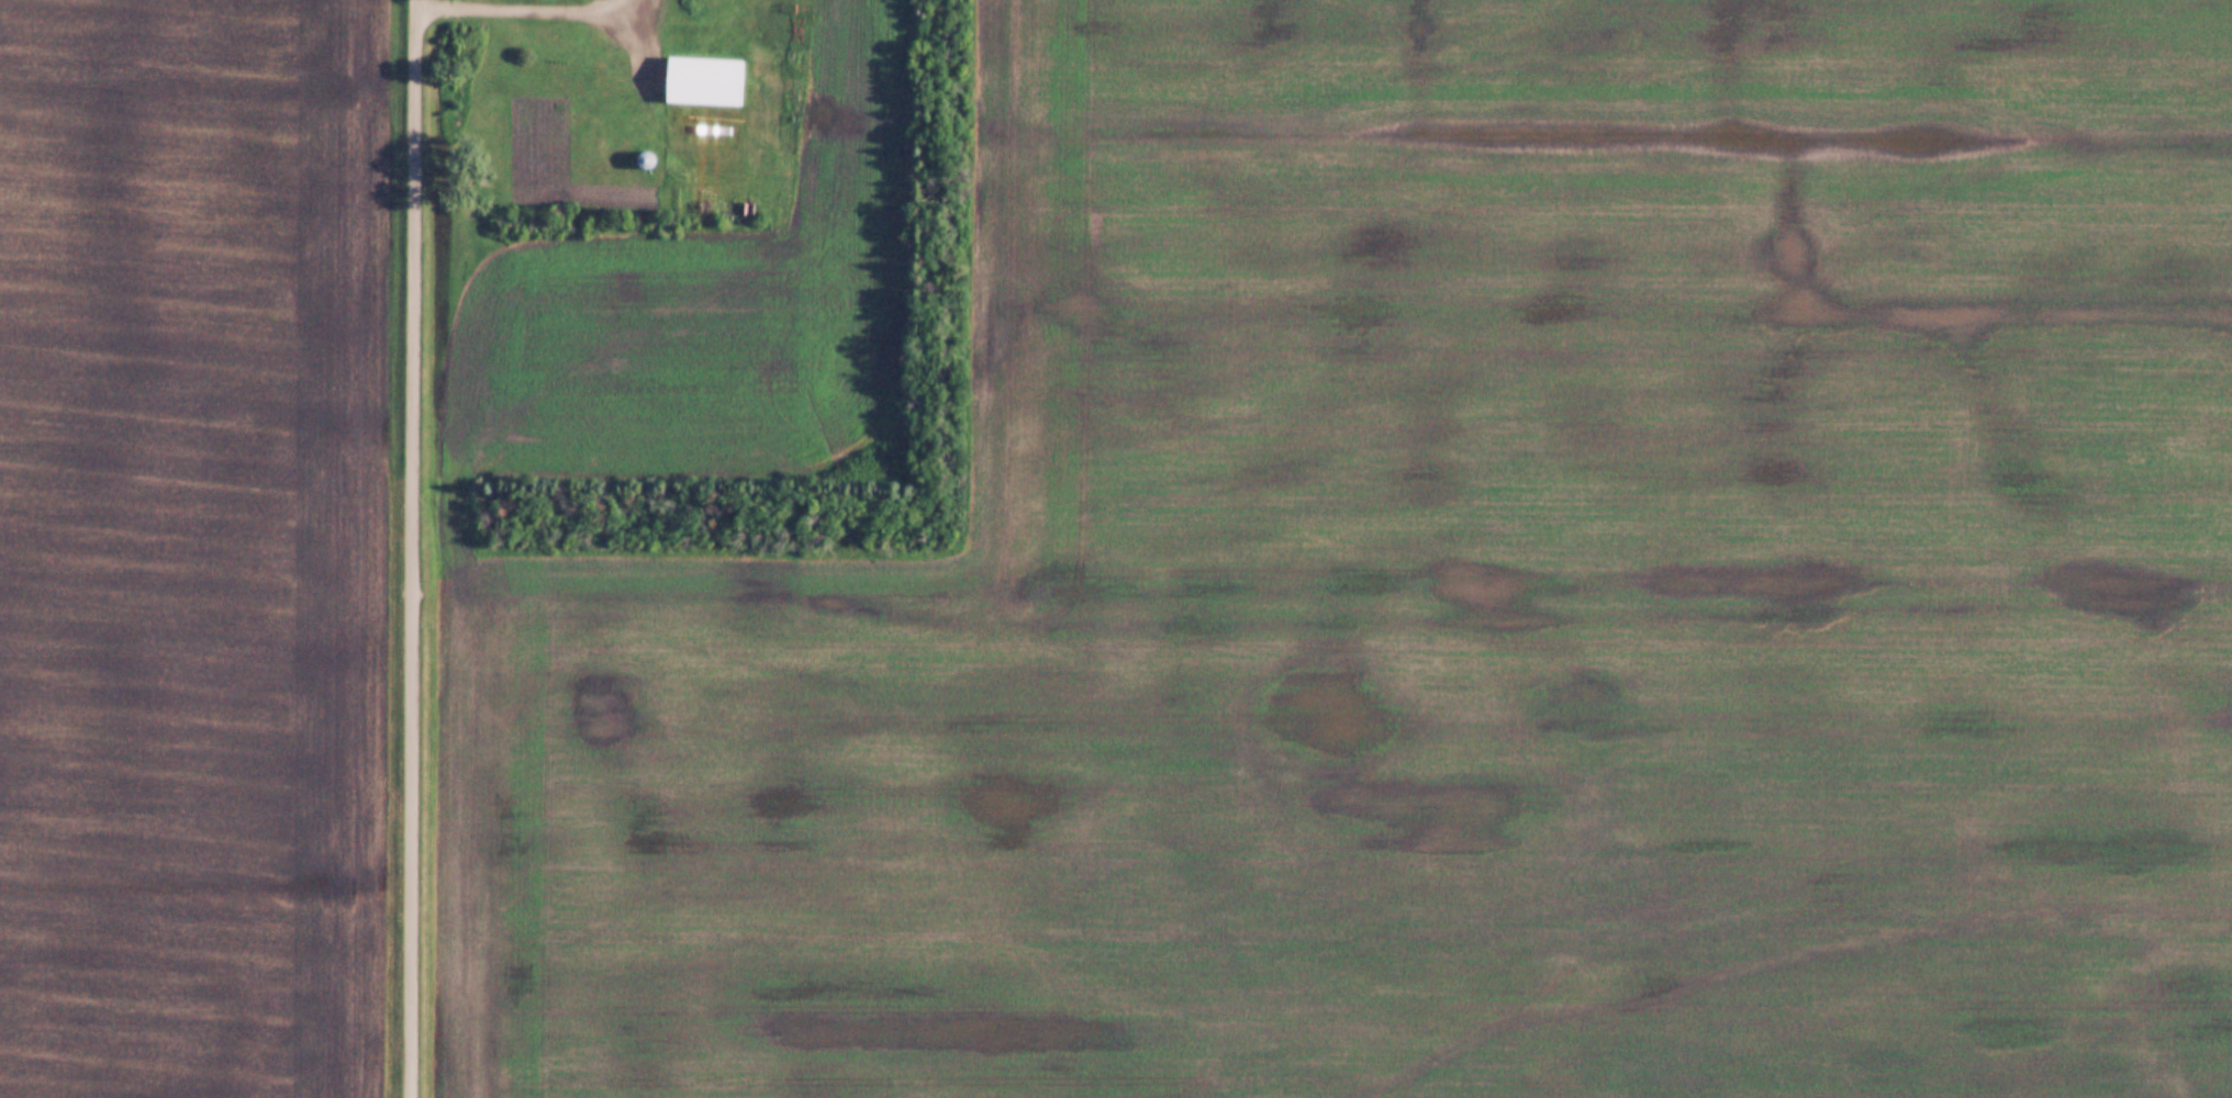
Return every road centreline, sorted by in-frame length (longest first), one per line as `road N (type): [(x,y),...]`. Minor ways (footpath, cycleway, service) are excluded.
road 1 (residential): [(411,1097),(412,0)]

